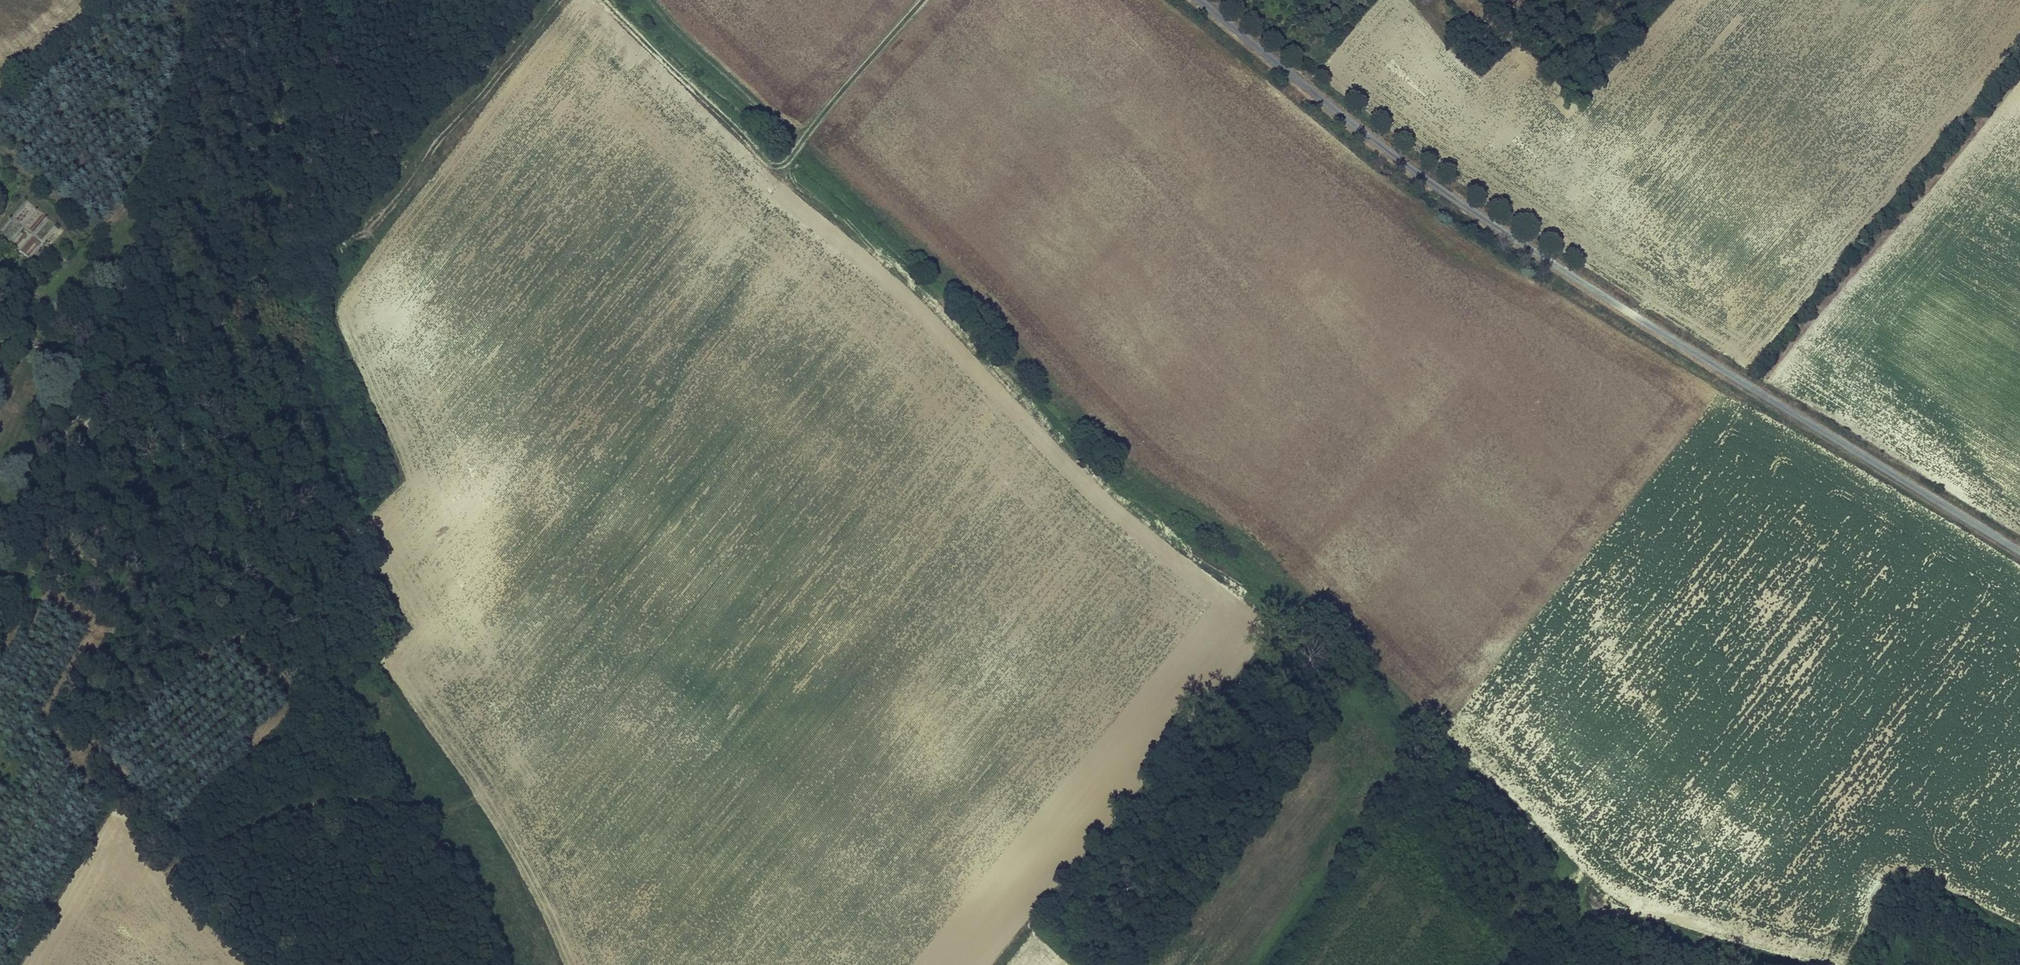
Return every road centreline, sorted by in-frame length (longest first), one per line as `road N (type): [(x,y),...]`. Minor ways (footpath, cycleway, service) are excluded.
road 1 (unclassified): [(1198,0),(1481,218),(2019,552)]
road 2 (track): [(801,142),(656,0)]
road 3 (track): [(801,142),(924,0)]

